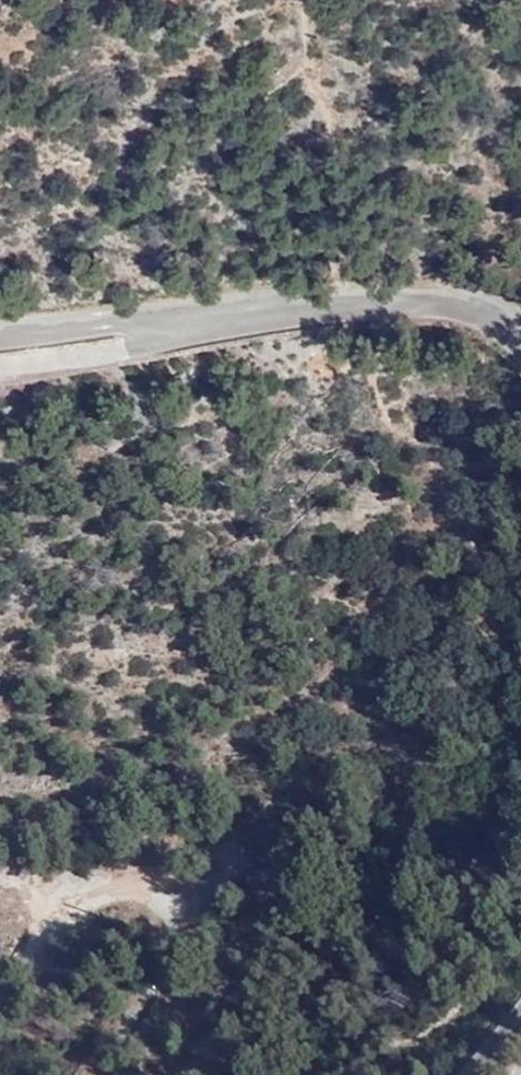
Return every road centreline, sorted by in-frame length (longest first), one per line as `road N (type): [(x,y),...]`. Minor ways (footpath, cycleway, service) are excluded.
road 1 (unclassified): [(520,353),(502,316),(422,299),(0,337)]

